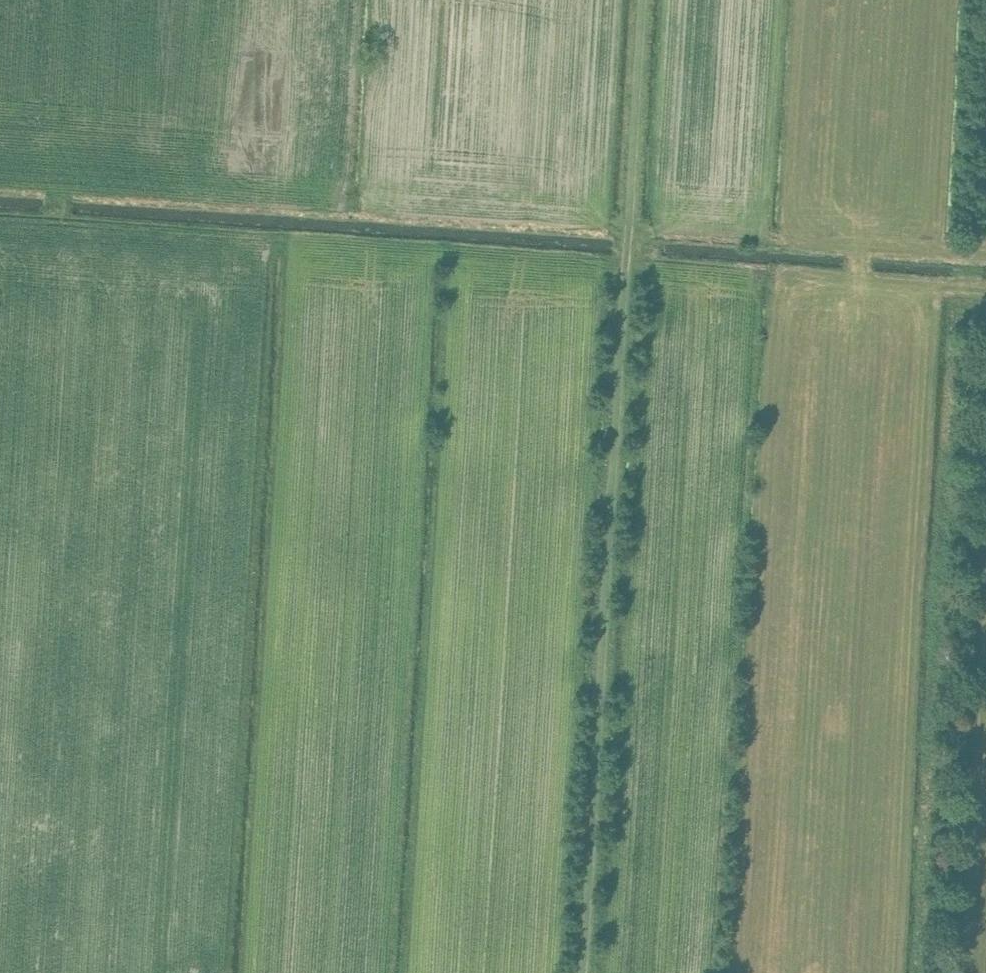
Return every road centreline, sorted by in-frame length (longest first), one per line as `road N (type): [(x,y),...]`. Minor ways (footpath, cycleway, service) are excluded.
road 1 (track): [(583,972),(646,0)]

